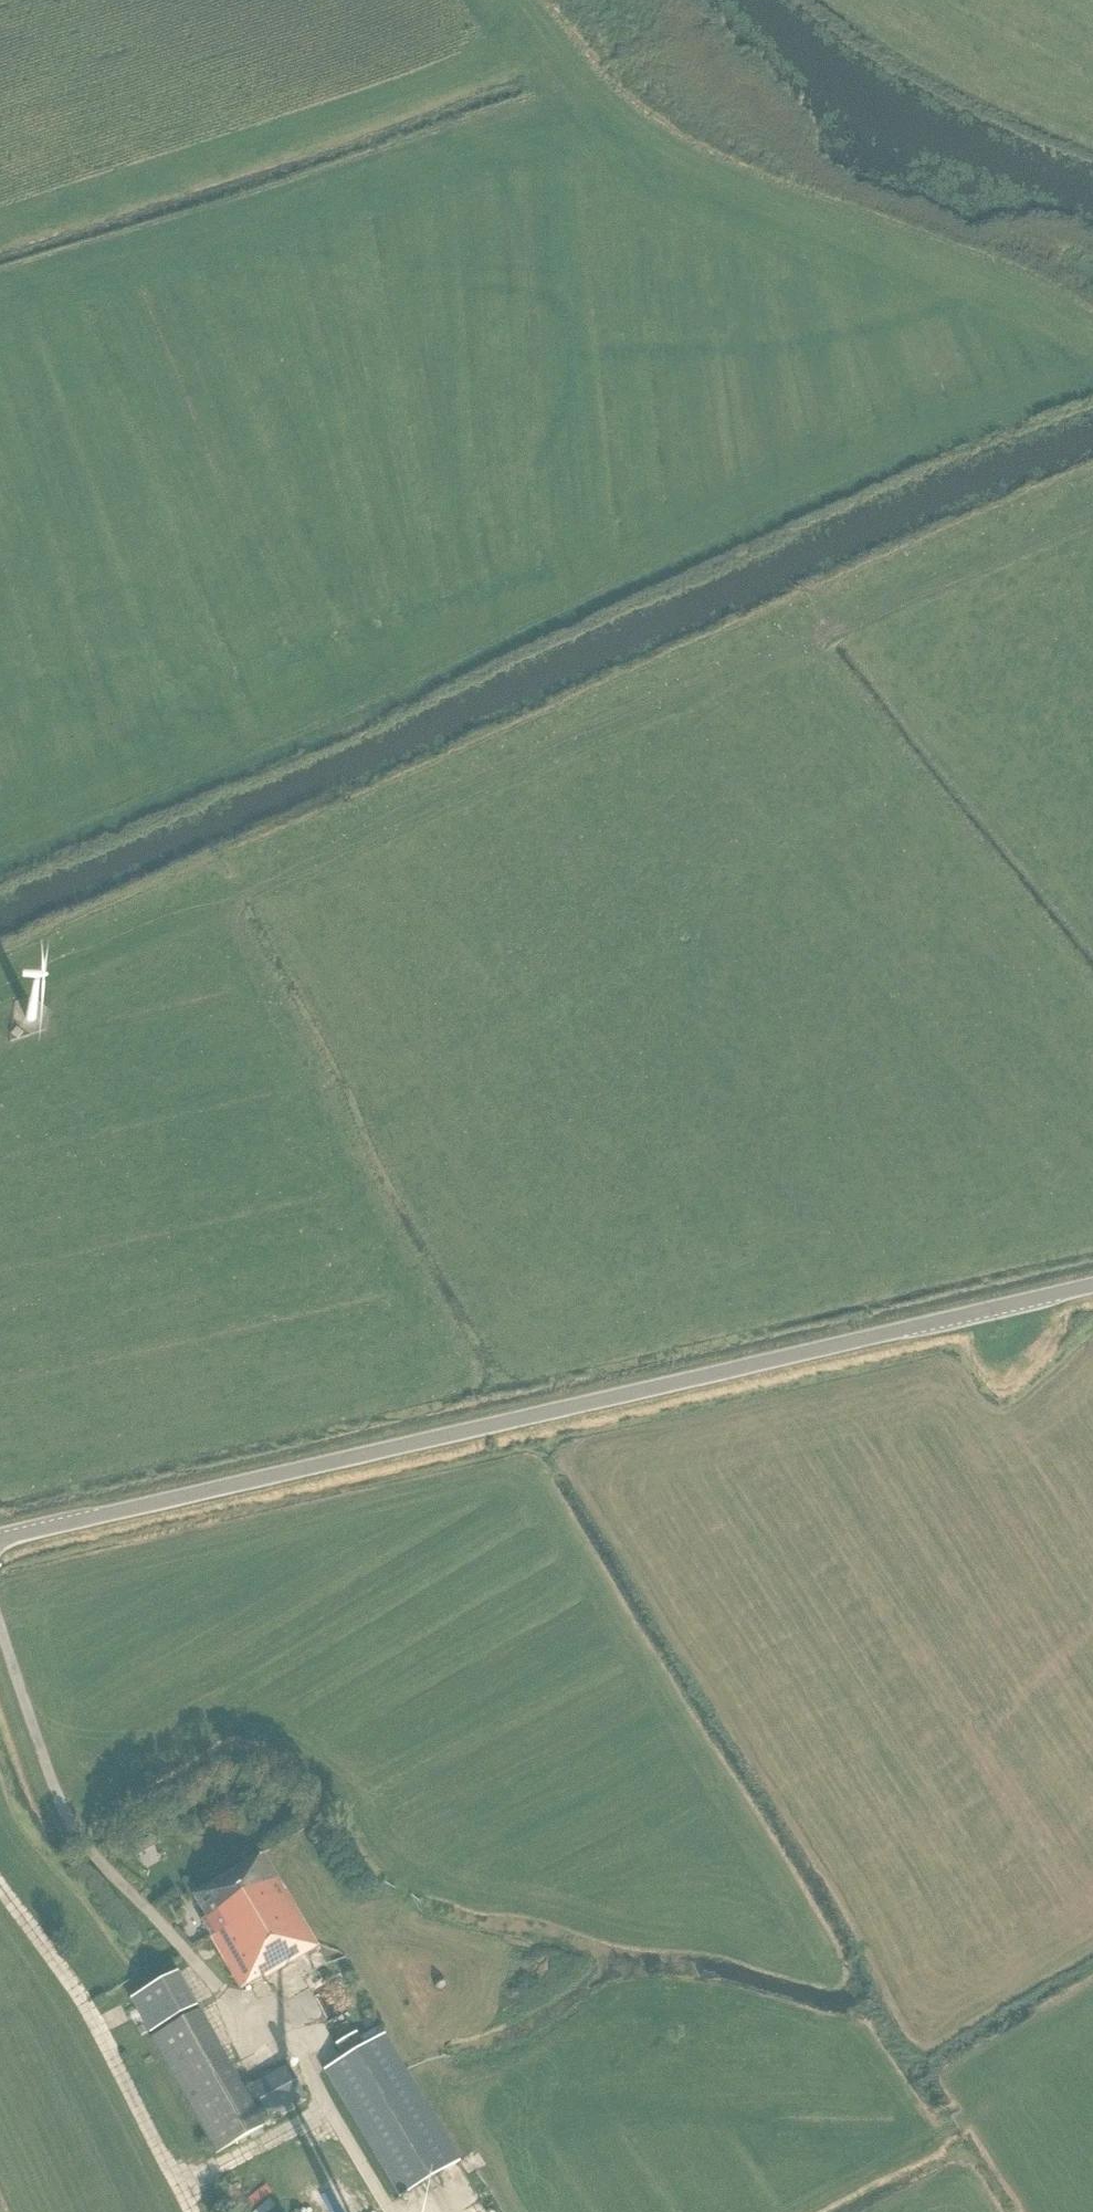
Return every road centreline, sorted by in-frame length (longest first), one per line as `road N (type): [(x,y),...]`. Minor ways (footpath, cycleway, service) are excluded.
road 1 (tertiary): [(0,1540),(1092,1284)]

